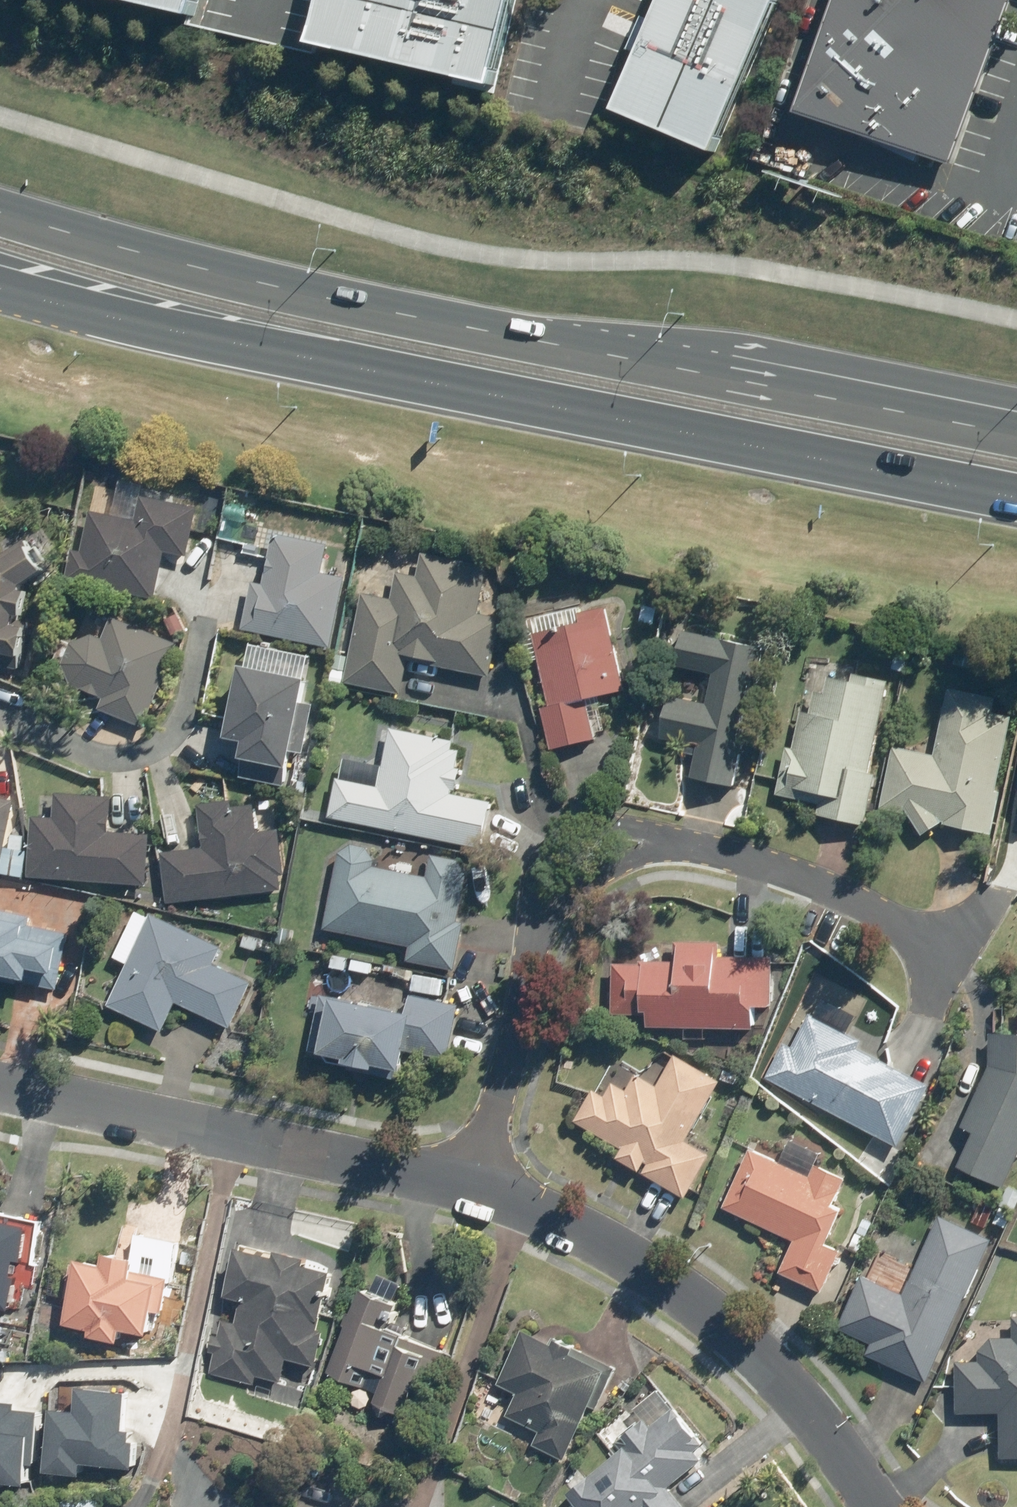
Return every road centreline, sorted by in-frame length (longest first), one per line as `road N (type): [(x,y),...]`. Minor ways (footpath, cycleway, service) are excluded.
road 1 (primary): [(0,207),(365,306),(1016,434)]
road 2 (primary): [(1016,496),(253,345),(0,282)]
road 3 (residential): [(877,1506),(788,1390),(688,1291),(632,1254),(473,1185)]
road 4 (residential): [(473,1185),(0,1086)]
road 5 (residential): [(934,952),(842,894),(672,842)]
road 6 (residential): [(538,922),(473,1185)]
road 7 (residential): [(538,922),(542,870),(570,835),(603,827),(672,842)]
road 8 (residential): [(672,842),(591,874),(538,922)]

